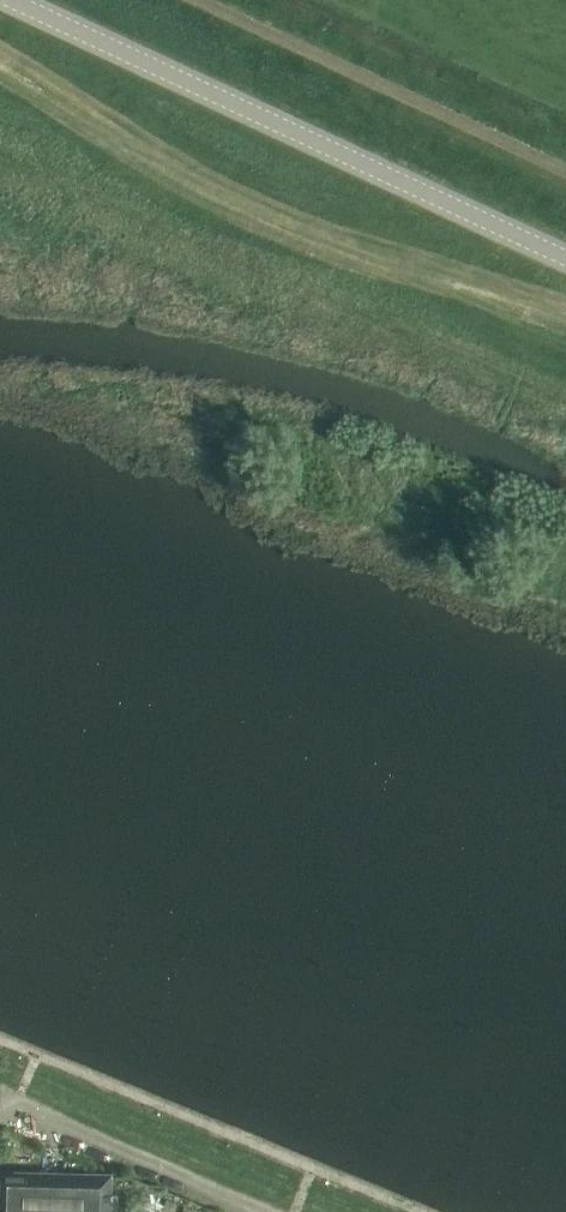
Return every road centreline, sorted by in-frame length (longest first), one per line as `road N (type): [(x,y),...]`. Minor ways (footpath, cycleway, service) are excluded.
road 1 (unclassified): [(565,258),(11,0)]
road 2 (unclassified): [(0,1101),(262,1211)]

